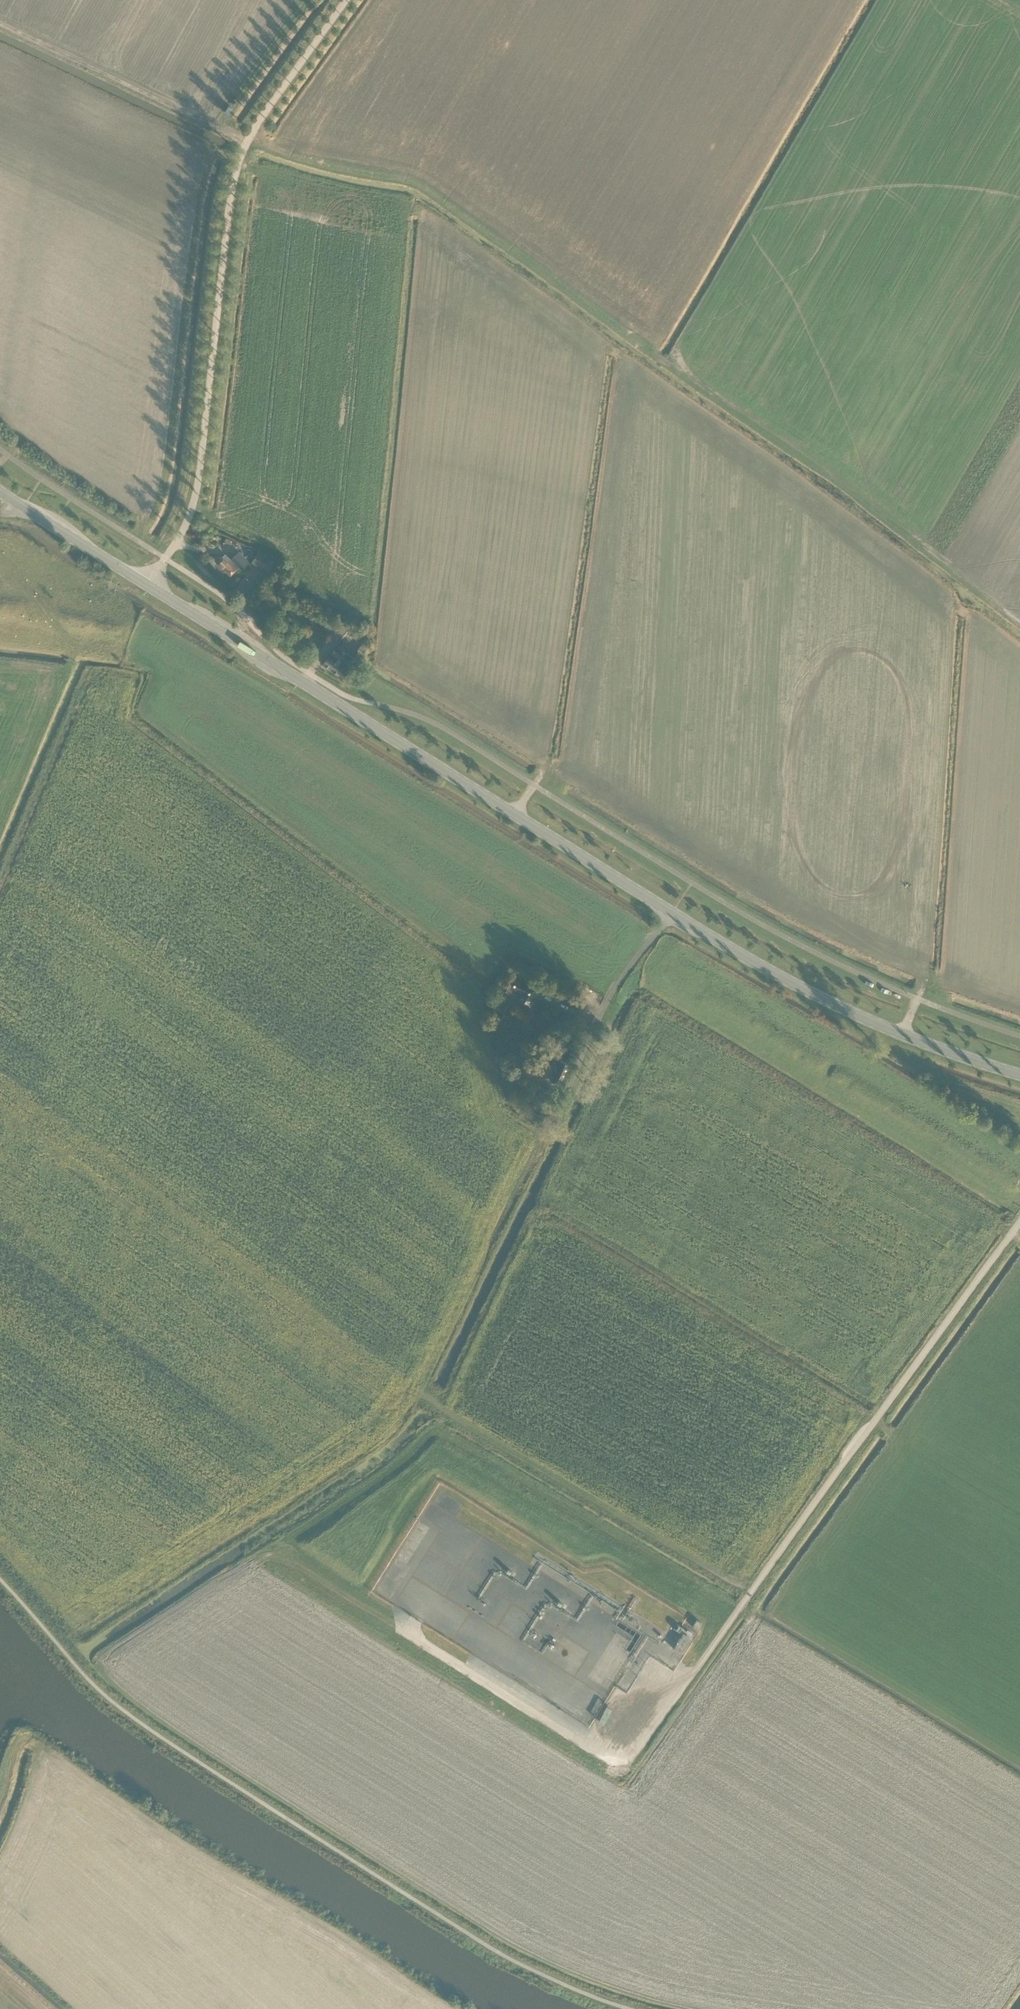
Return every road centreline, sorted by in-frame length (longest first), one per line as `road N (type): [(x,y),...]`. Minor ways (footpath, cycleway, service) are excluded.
road 1 (primary): [(1019,1074),(864,1017),(743,955),(149,584)]
road 2 (unclassified): [(149,584),(198,487),(239,162),(346,0)]
road 3 (primary): [(149,584),(0,489)]

